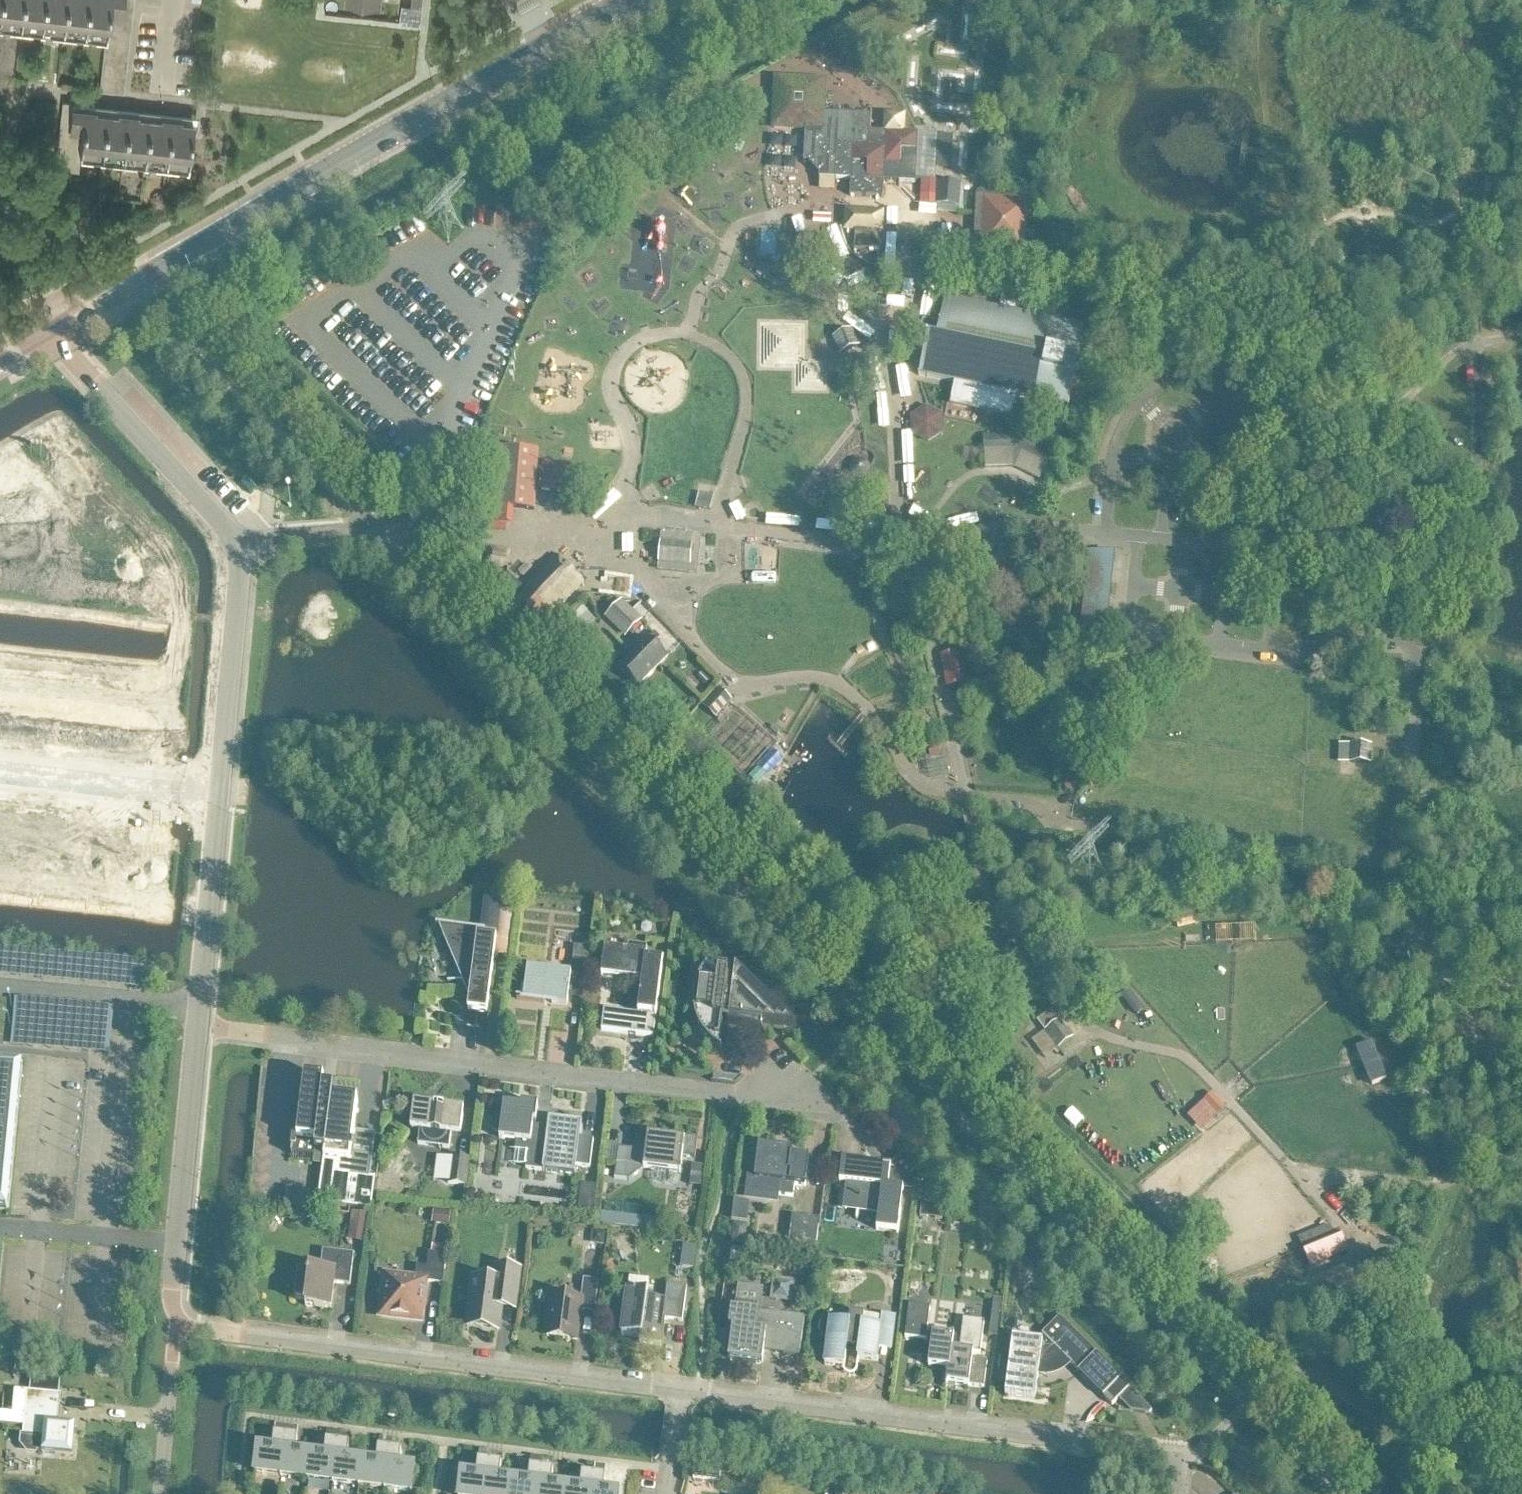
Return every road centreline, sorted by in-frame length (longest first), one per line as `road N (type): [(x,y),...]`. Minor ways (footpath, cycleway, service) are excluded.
road 1 (unclassified): [(1349,1493),(390,547),(370,538)]
road 2 (residential): [(783,1105),(198,1030)]
road 3 (tertiary): [(48,331),(553,44)]
road 4 (residential): [(1185,1493),(1191,1458),(683,1387)]
road 5 (residential): [(683,1387),(179,1323)]
road 6 (unclassified): [(179,1323),(177,1248),(198,1030)]
road 7 (unclassified): [(237,546),(227,524),(48,331)]
road 8 (unclassified): [(198,1030),(221,788)]
road 9 (unclassified): [(221,788),(237,546)]
road 10 (unclassified): [(0,764),(221,788)]
road 11 (residential): [(161,1493),(179,1323)]
road 12 (unclassified): [(237,546),(370,538)]

